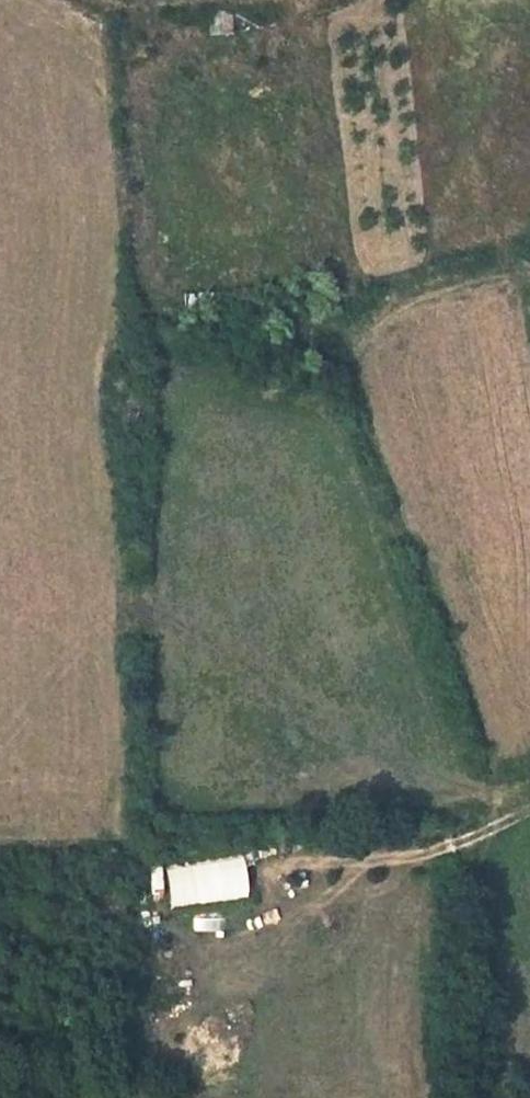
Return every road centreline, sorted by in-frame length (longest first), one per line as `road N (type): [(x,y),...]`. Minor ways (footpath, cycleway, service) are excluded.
road 1 (track): [(529,812),(471,842),(478,1097)]

